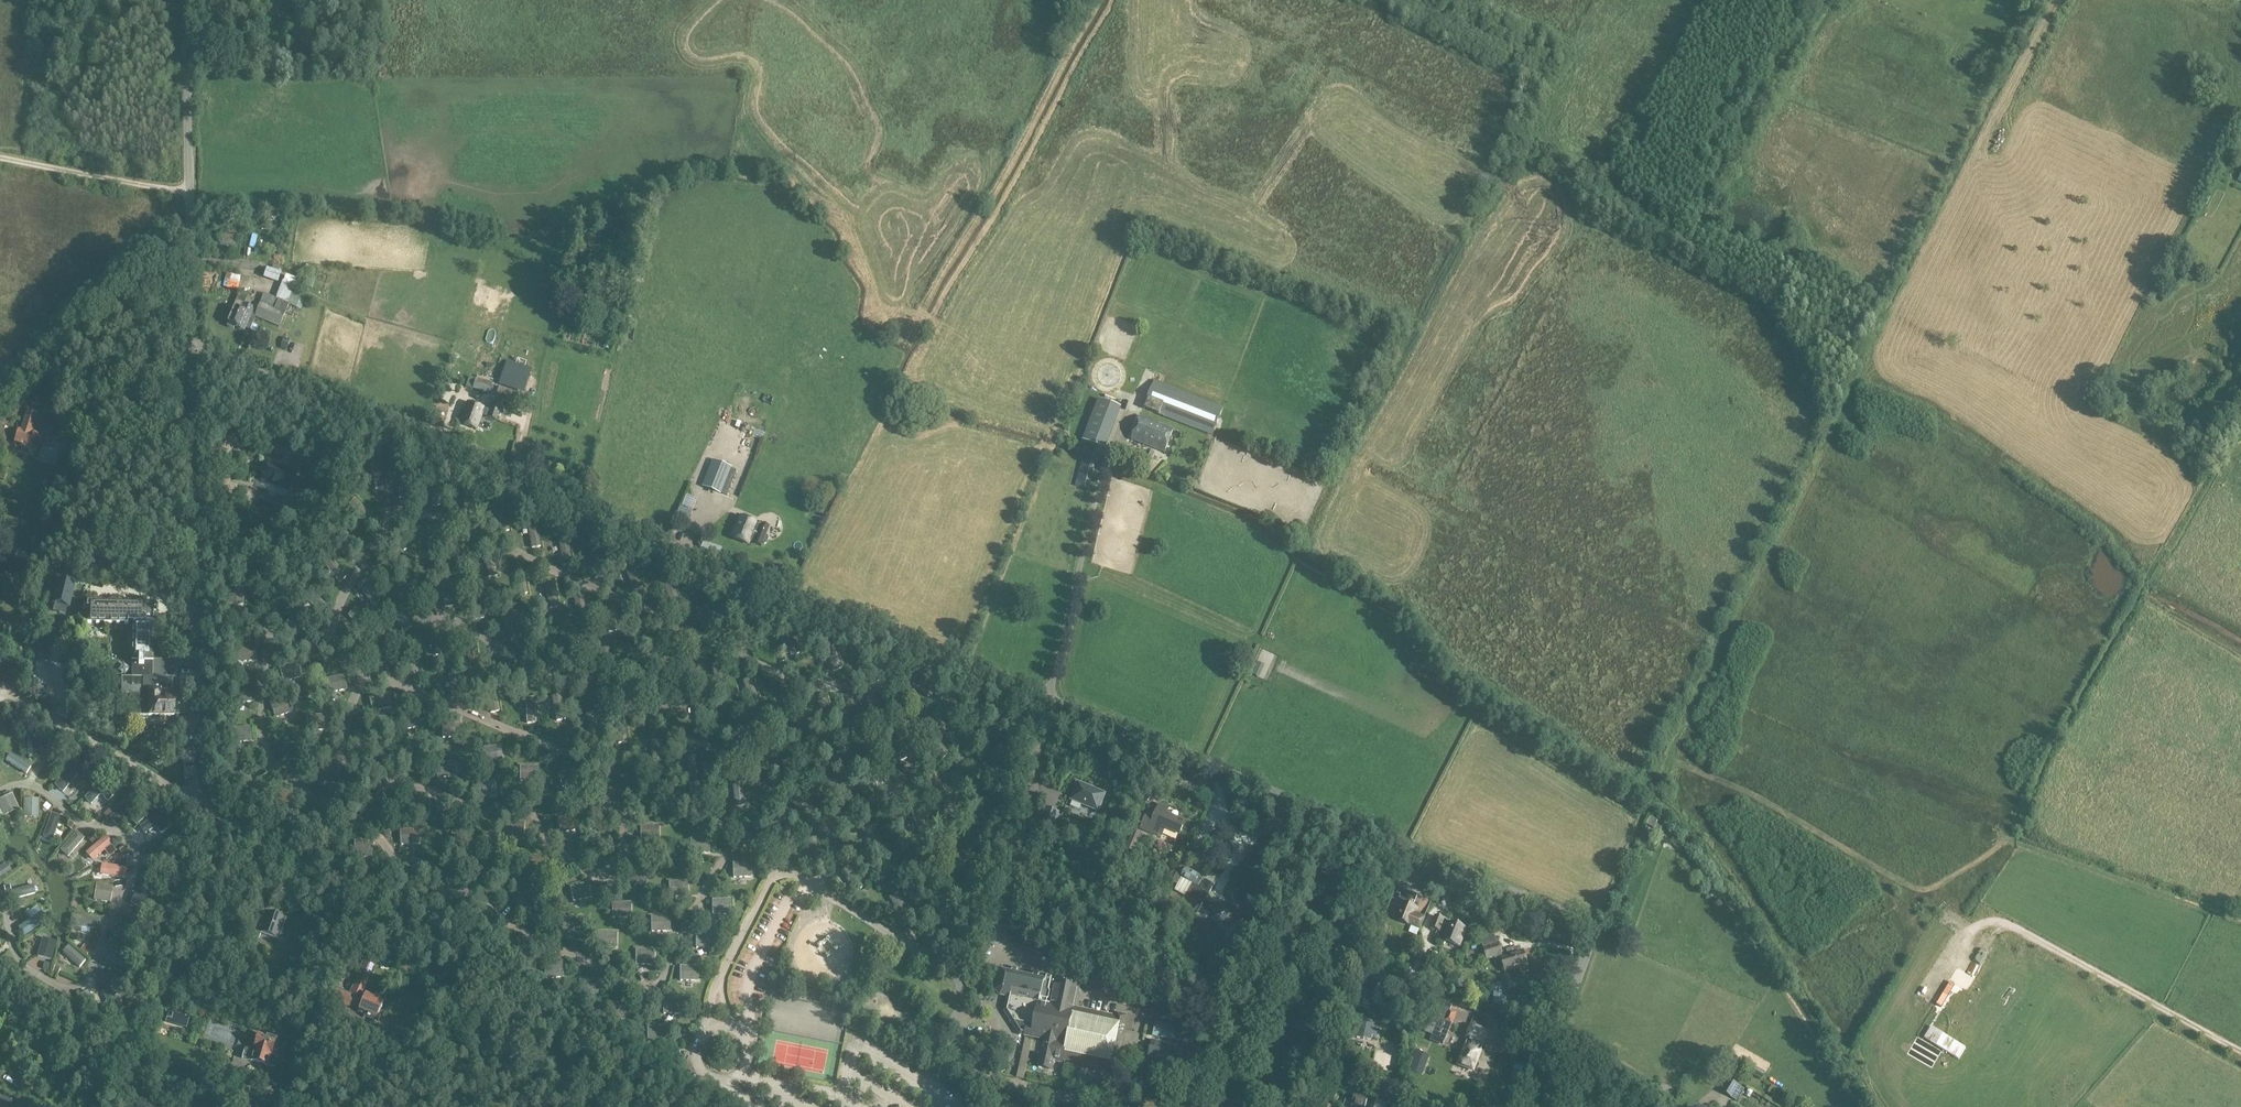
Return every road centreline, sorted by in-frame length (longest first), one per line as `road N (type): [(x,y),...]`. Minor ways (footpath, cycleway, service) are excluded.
road 1 (unclassified): [(1529,1106),(1587,949),(1580,922),(1306,800),(193,338)]
road 2 (track): [(696,1106),(221,816)]
road 3 (unclassified): [(201,803),(193,338)]
road 4 (unclassified): [(193,338),(184,0)]
road 5 (track): [(88,1106),(221,816)]
road 6 (unclassified): [(201,803),(0,686)]
road 7 (track): [(189,193),(0,157)]

